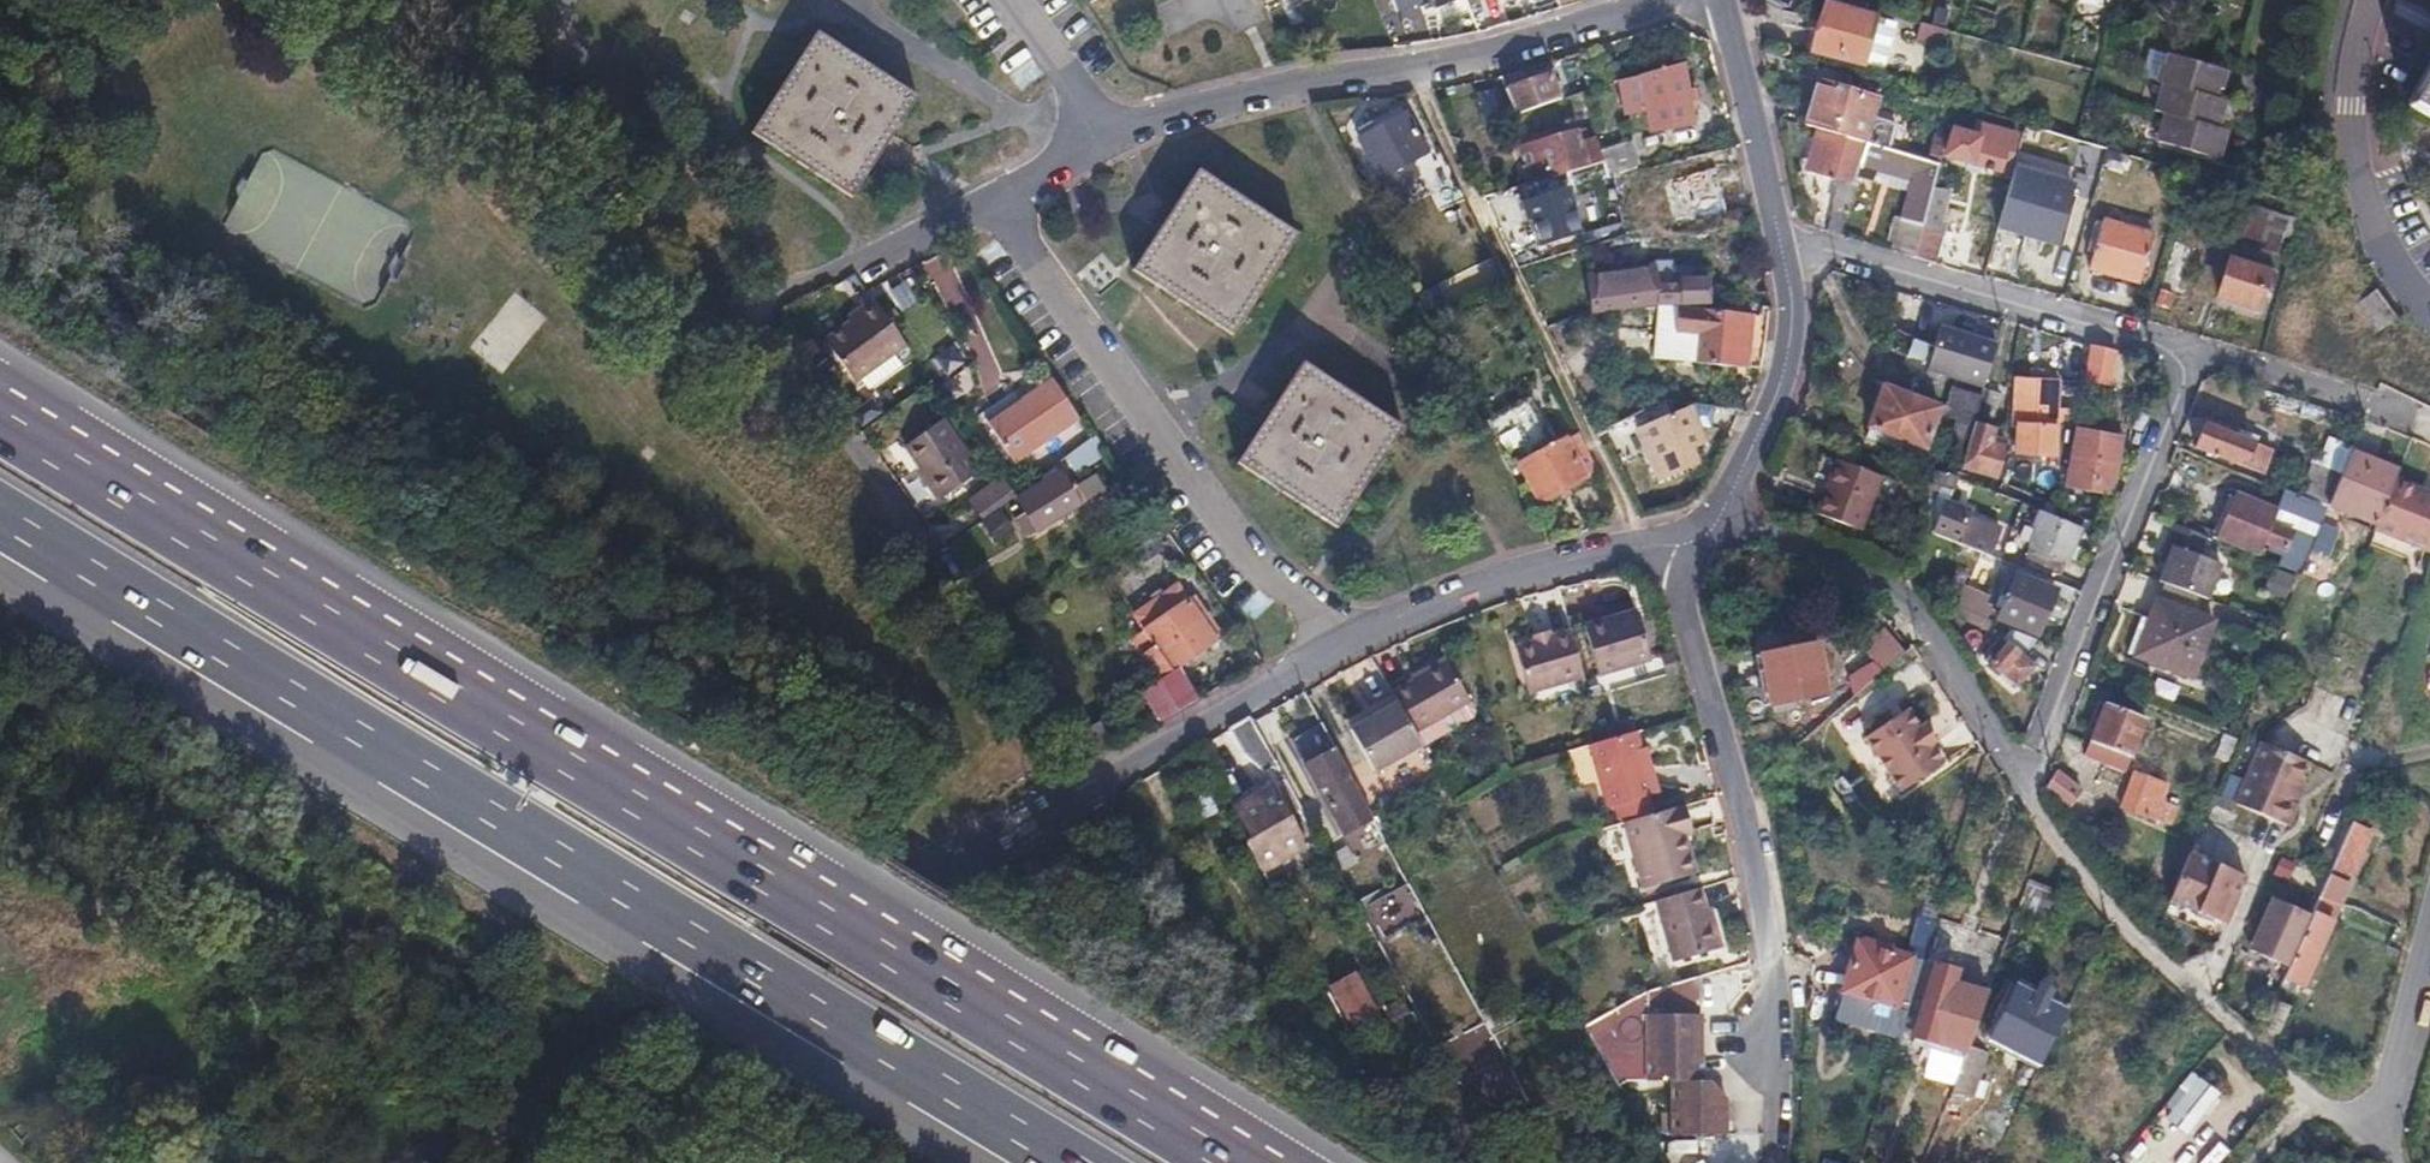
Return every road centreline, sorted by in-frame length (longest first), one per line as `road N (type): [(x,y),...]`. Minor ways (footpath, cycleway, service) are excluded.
road 1 (motorway): [(1255,1162),(0,404)]
road 2 (motorway): [(0,512),(1074,1162)]
road 3 (residential): [(433,1162),(1340,644)]
road 4 (residential): [(1698,544),(1766,540),(1896,606),(2024,788),(2056,848),(2307,1107),(2366,1147)]
road 5 (residential): [(1101,134),(1281,86),(1436,64),(1663,0)]
road 6 (residential): [(1031,183),(1020,224),(1029,260),(1257,567),(1312,606),(1340,644)]
road 7 (residential): [(1698,544),(1777,400),(1791,347),(1784,240),(1722,0)]
road 8 (residential): [(1759,1057),(1772,963),(1685,608),(1683,575),(1698,544)]
road 9 (residential): [(1340,644),(1423,596),(1629,548),(1698,544)]
road 10 (residential): [(2375,0),(2354,78),(2362,172),(2398,265),(2429,304)]
road 11 (residential): [(762,312),(1031,183)]
road 12 (residential): [(2429,937),(2393,1086),(2366,1147)]
road 13 (residential): [(1013,0),(1101,134)]

